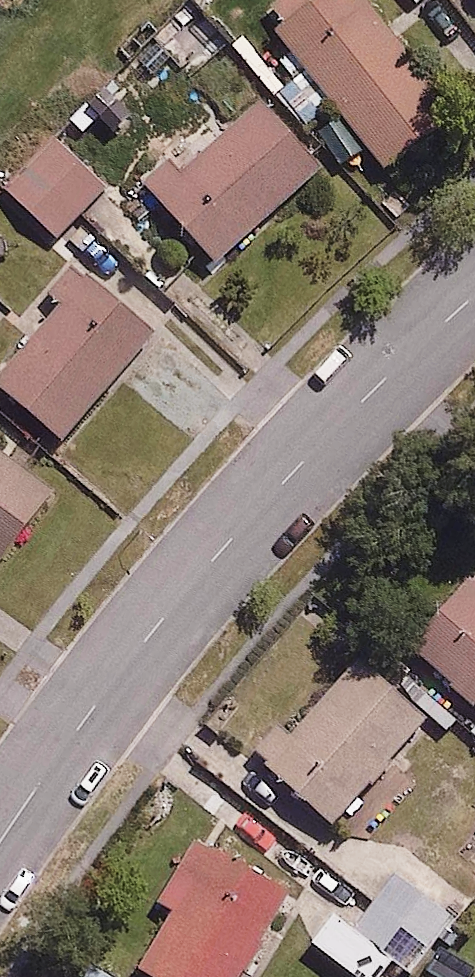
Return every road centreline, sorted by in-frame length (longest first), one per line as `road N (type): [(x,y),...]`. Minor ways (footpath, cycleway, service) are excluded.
road 1 (residential): [(474,294),(287,478),(146,641),(0,842)]

